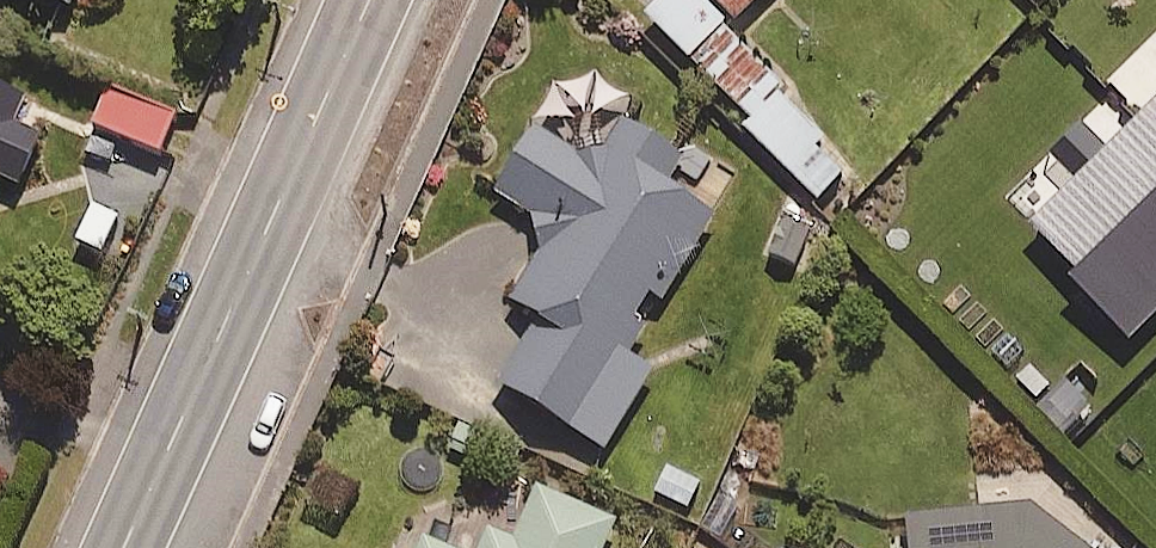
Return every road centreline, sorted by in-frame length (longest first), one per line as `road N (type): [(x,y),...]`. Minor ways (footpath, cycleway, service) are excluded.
road 1 (primary): [(369,0),(125,547)]

